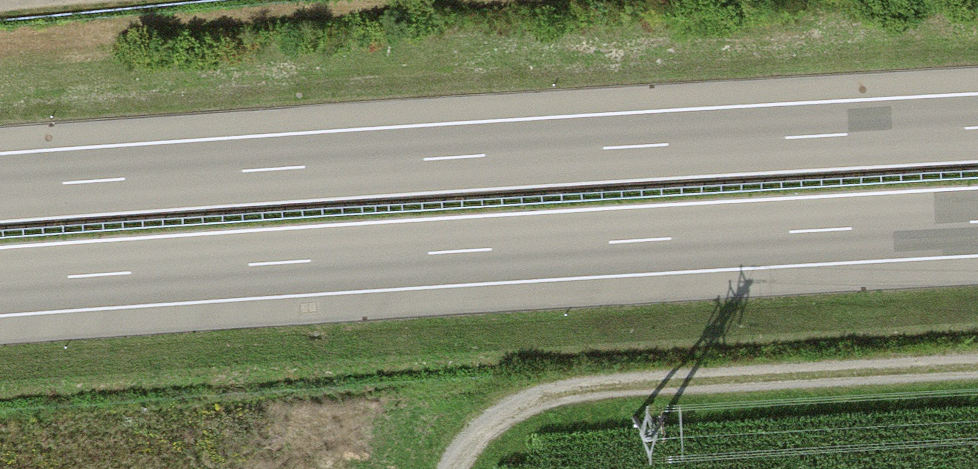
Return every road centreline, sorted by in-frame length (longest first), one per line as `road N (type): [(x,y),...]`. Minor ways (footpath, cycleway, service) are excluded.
road 1 (motorway): [(977,128),(0,188)]
road 2 (motorway): [(0,282),(977,222)]
road 3 (track): [(456,468),(495,424),(552,401),(631,388),(977,373)]

